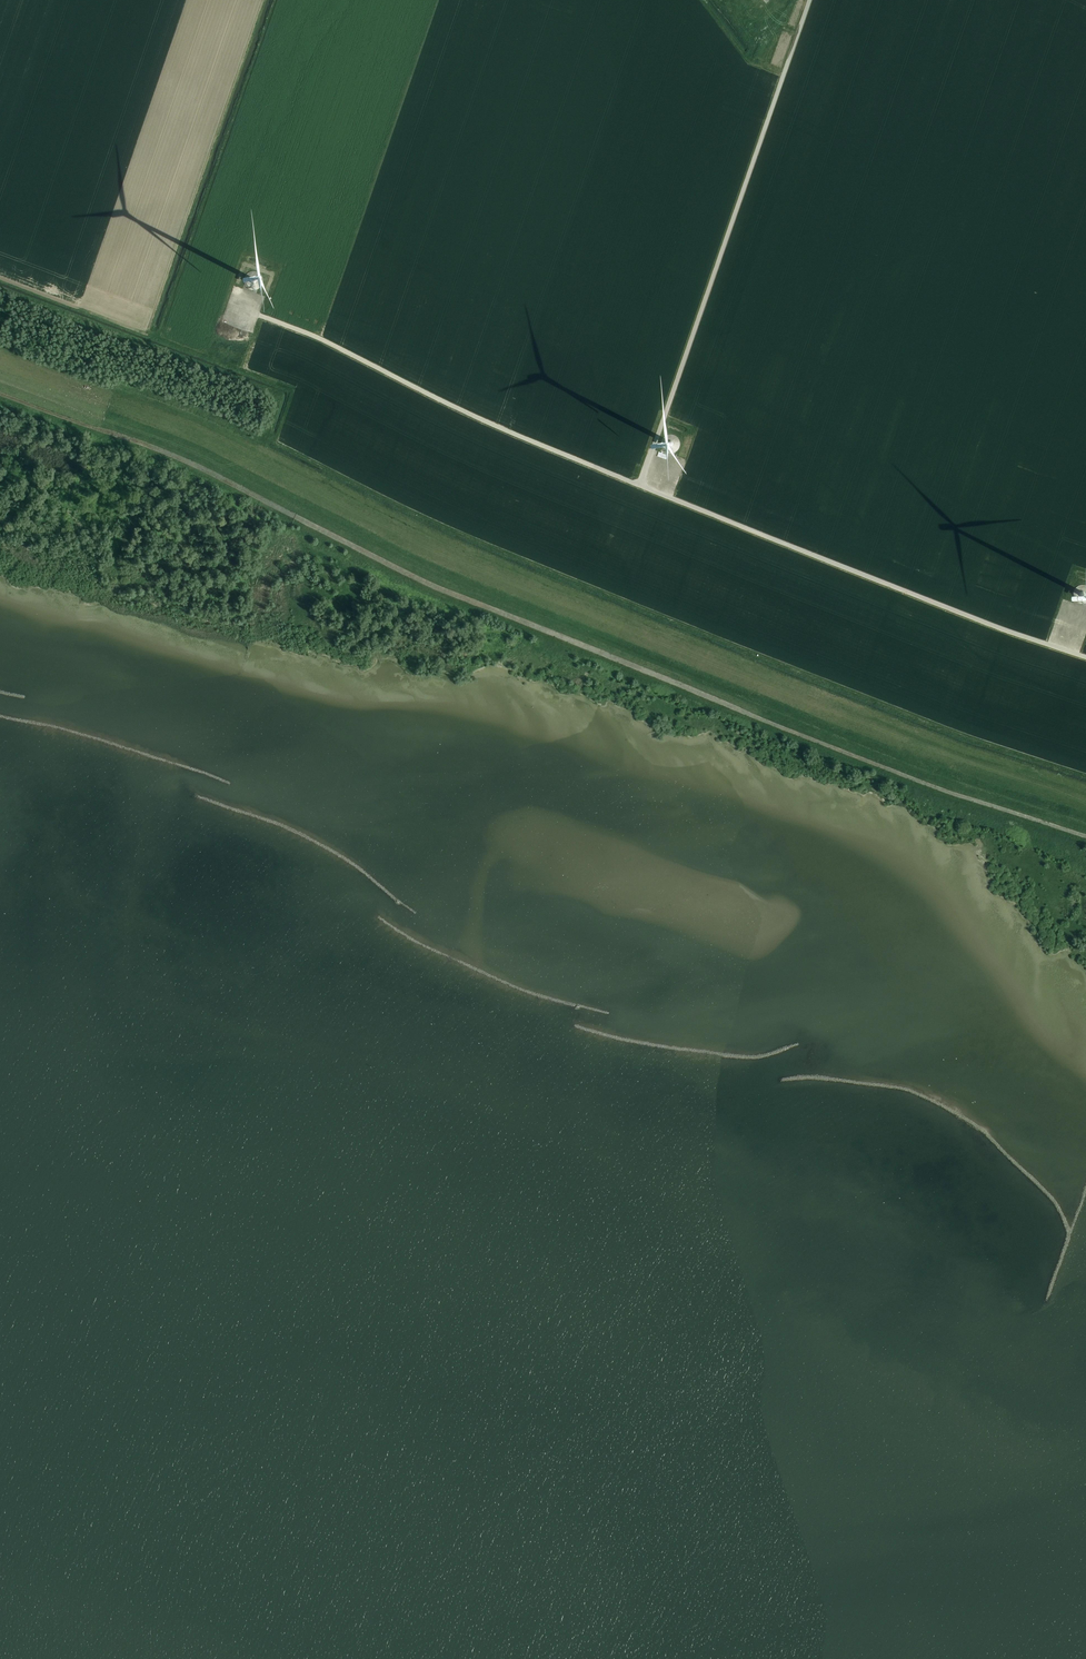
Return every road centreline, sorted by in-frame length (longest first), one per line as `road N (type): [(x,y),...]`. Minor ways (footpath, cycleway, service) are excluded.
road 1 (track): [(0,279),(290,388),(275,442),(393,503),(920,721),(1085,777)]
road 2 (track): [(0,363),(203,441),(433,558),(894,742),(1085,810)]
road 3 (track): [(1085,823),(943,775),(454,581),(202,456),(0,380)]
road 4 (track): [(250,443),(441,537),(928,734),(1085,787)]
road 5 (track): [(157,338),(275,0)]
road 6 (track): [(264,0),(147,334)]

